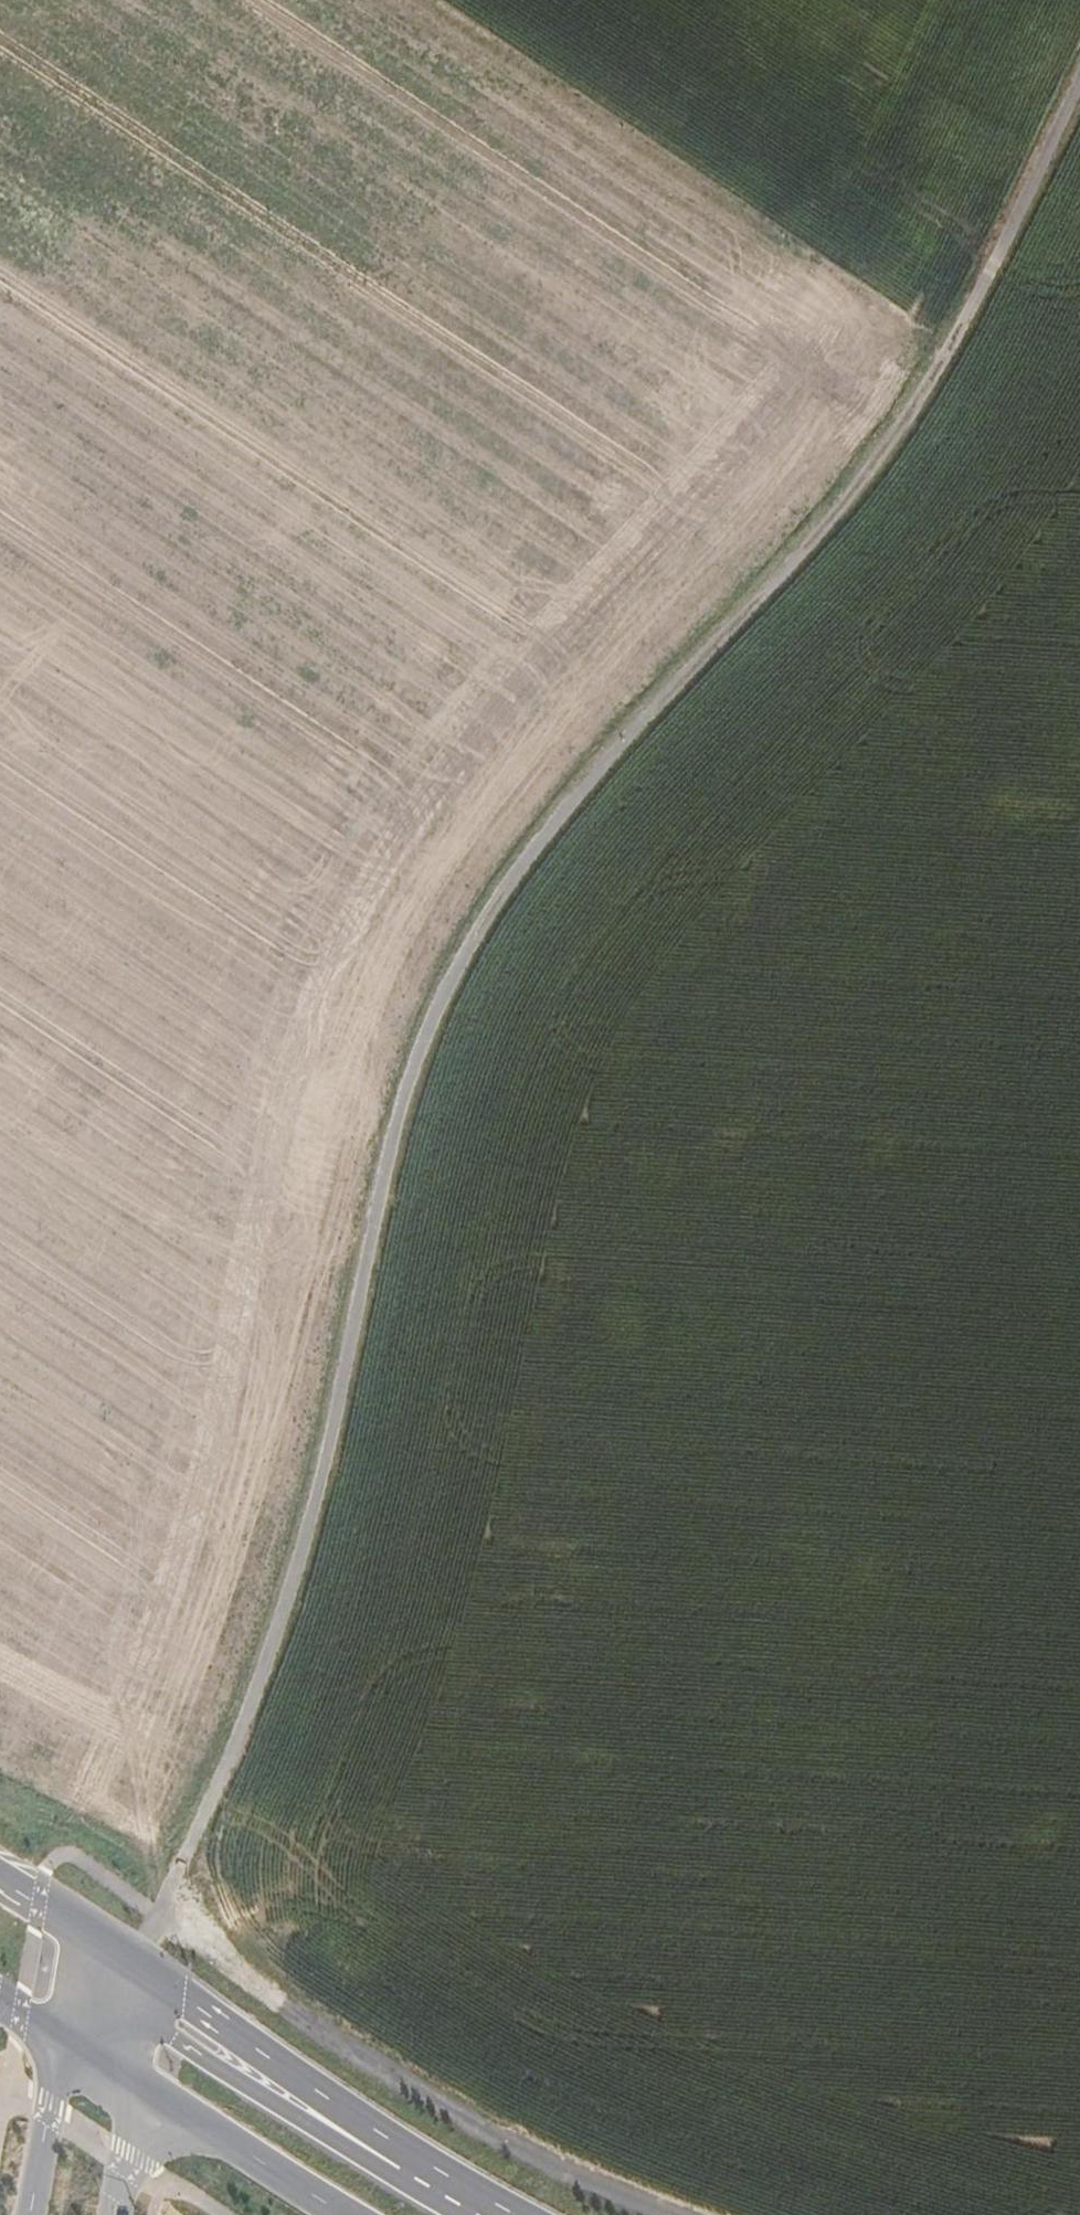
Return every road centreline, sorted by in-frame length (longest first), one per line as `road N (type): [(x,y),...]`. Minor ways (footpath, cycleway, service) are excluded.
road 1 (track): [(155,1921),(429,2110),(641,2214)]
road 2 (primary): [(523,2214),(447,2174),(149,1966)]
road 3 (primary): [(137,2095),(349,2214)]
road 4 (tertiary): [(59,2048),(26,2214)]
road 5 (primary): [(129,1953),(0,1874)]
road 6 (tertiary): [(137,2095),(149,1966)]
road 7 (tertiary): [(116,2214),(137,2095)]

